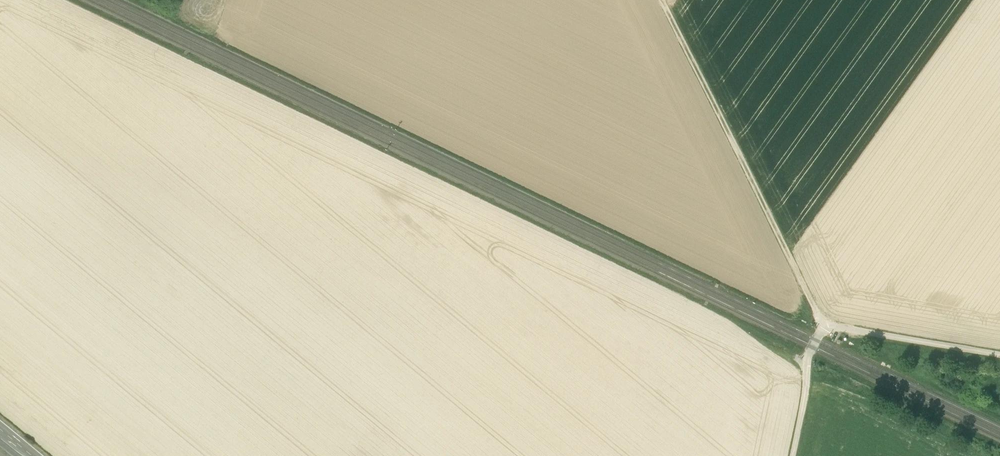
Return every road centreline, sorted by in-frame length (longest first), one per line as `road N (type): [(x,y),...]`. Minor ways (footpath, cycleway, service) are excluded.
road 1 (track): [(809,365),(824,325),(660,0)]
road 2 (unclassified): [(999,356),(824,325)]

